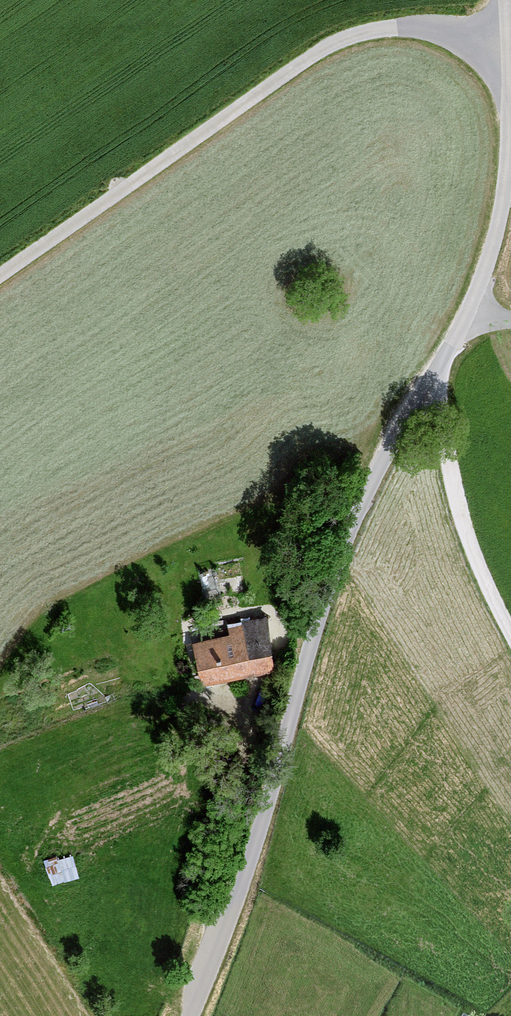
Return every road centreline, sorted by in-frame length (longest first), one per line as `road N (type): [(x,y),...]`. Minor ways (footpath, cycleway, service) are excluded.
road 1 (unclassified): [(504,0),(507,169),(484,273),(401,422),(340,555),(240,888),(191,1015)]
road 2 (track): [(506,46),(403,27),(336,42),(0,275)]
road 3 (track): [(437,366),(457,500),(510,631)]

